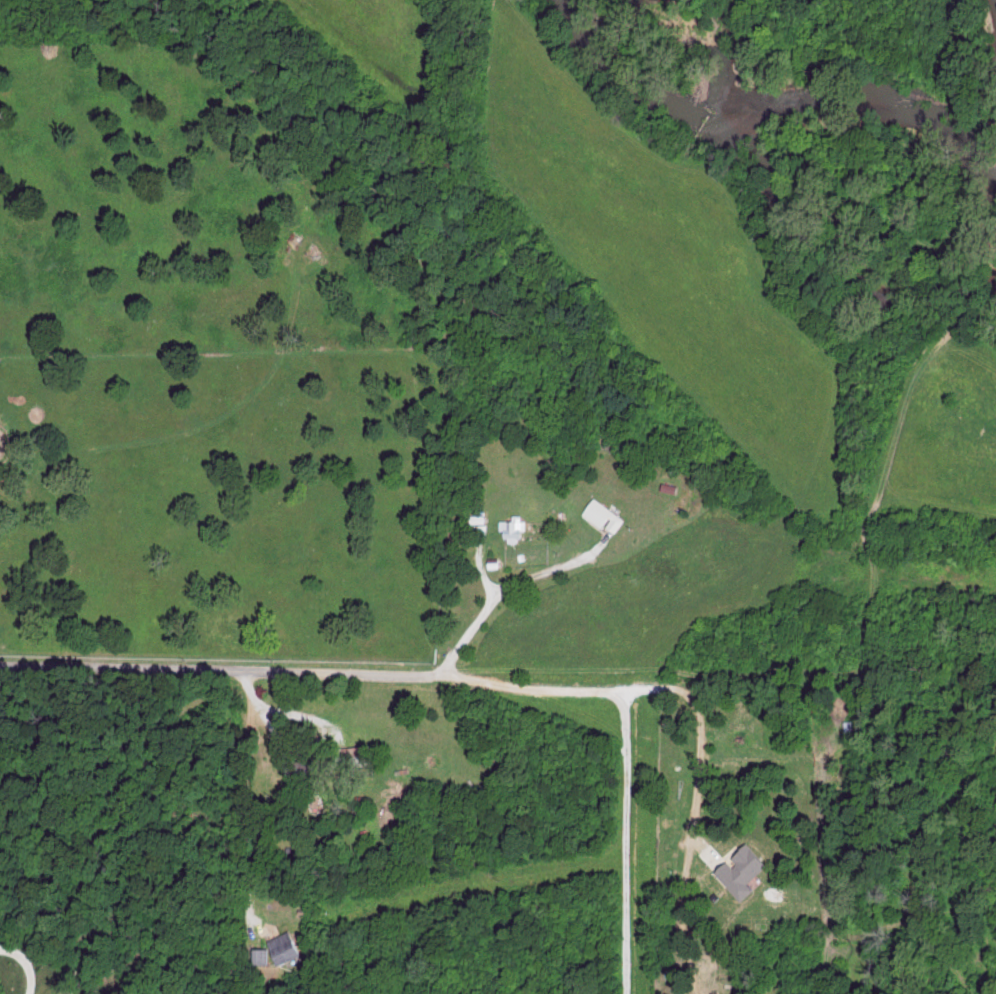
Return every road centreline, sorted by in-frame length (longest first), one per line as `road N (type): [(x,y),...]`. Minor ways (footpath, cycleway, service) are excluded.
road 1 (residential): [(513,590),(437,672),(0,668)]
road 2 (residential): [(255,672),(247,898)]

